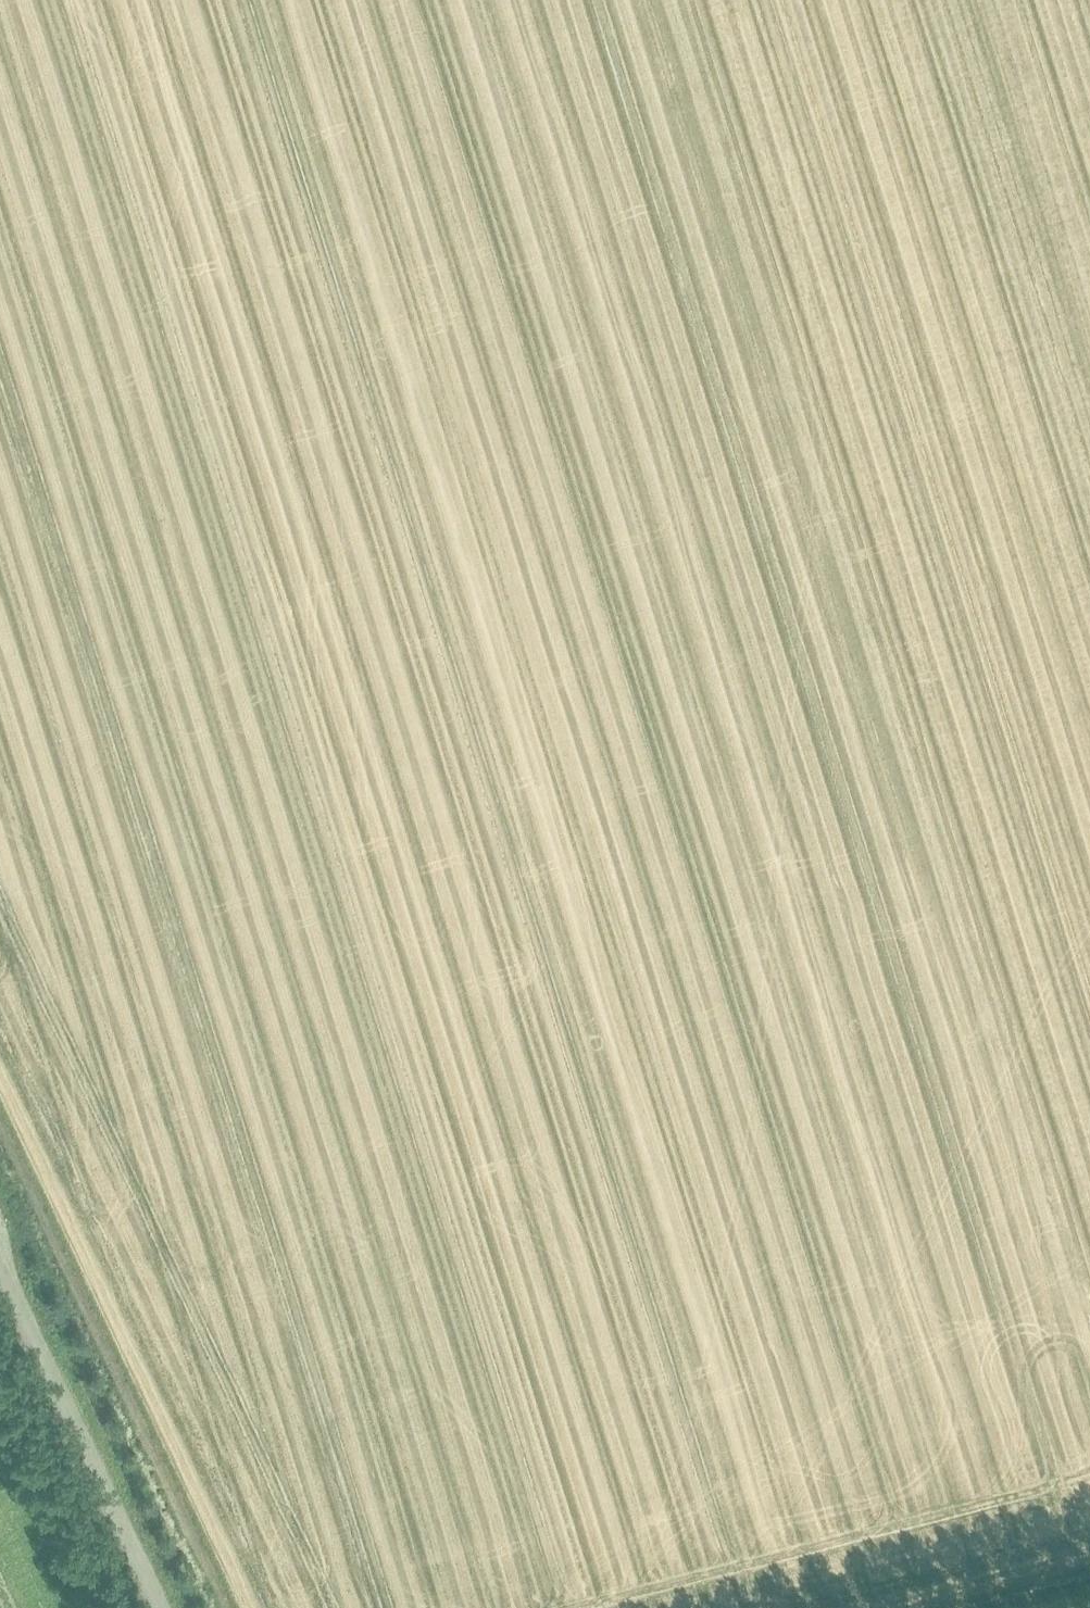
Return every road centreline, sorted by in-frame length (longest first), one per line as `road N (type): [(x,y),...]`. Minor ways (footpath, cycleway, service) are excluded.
road 1 (unclassified): [(157,1607),(0,1271)]

